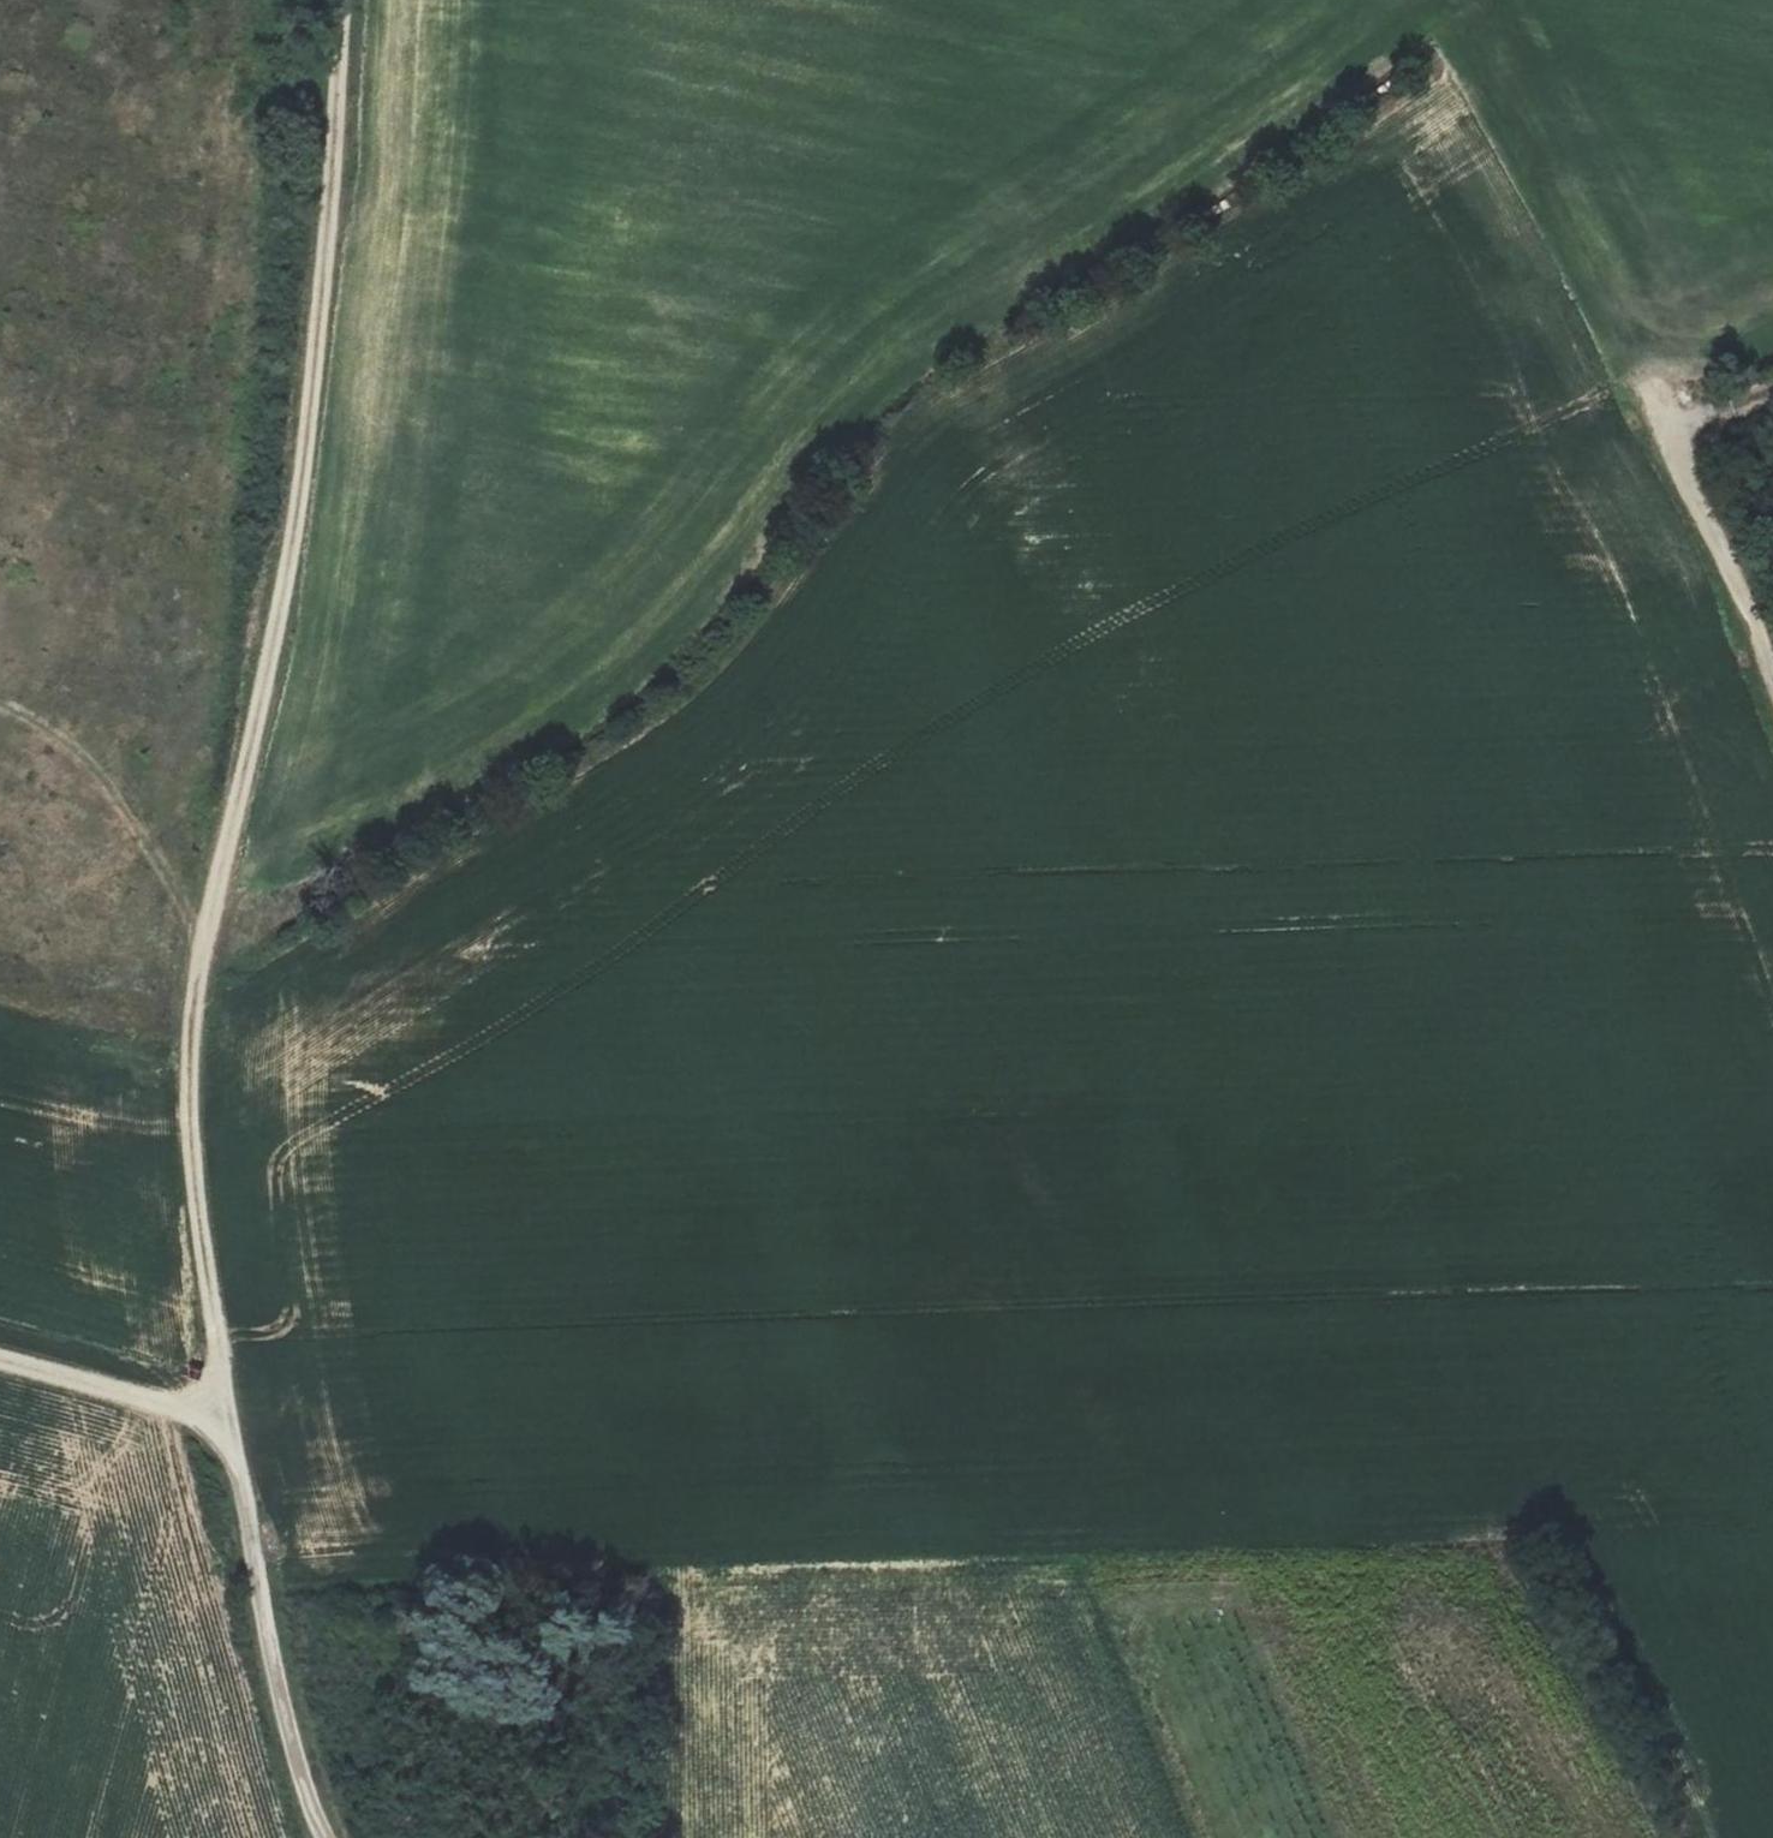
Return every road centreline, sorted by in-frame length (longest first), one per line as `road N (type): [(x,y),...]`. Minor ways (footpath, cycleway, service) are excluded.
road 1 (track): [(340,0),(292,517),(274,625),(200,936),(184,1054),(219,1425)]
road 2 (unclassified): [(219,1425),(236,1464),(291,1745),(320,1837)]
road 3 (unclassified): [(1669,429),(1772,693)]
road 4 (track): [(0,1359),(219,1425)]

